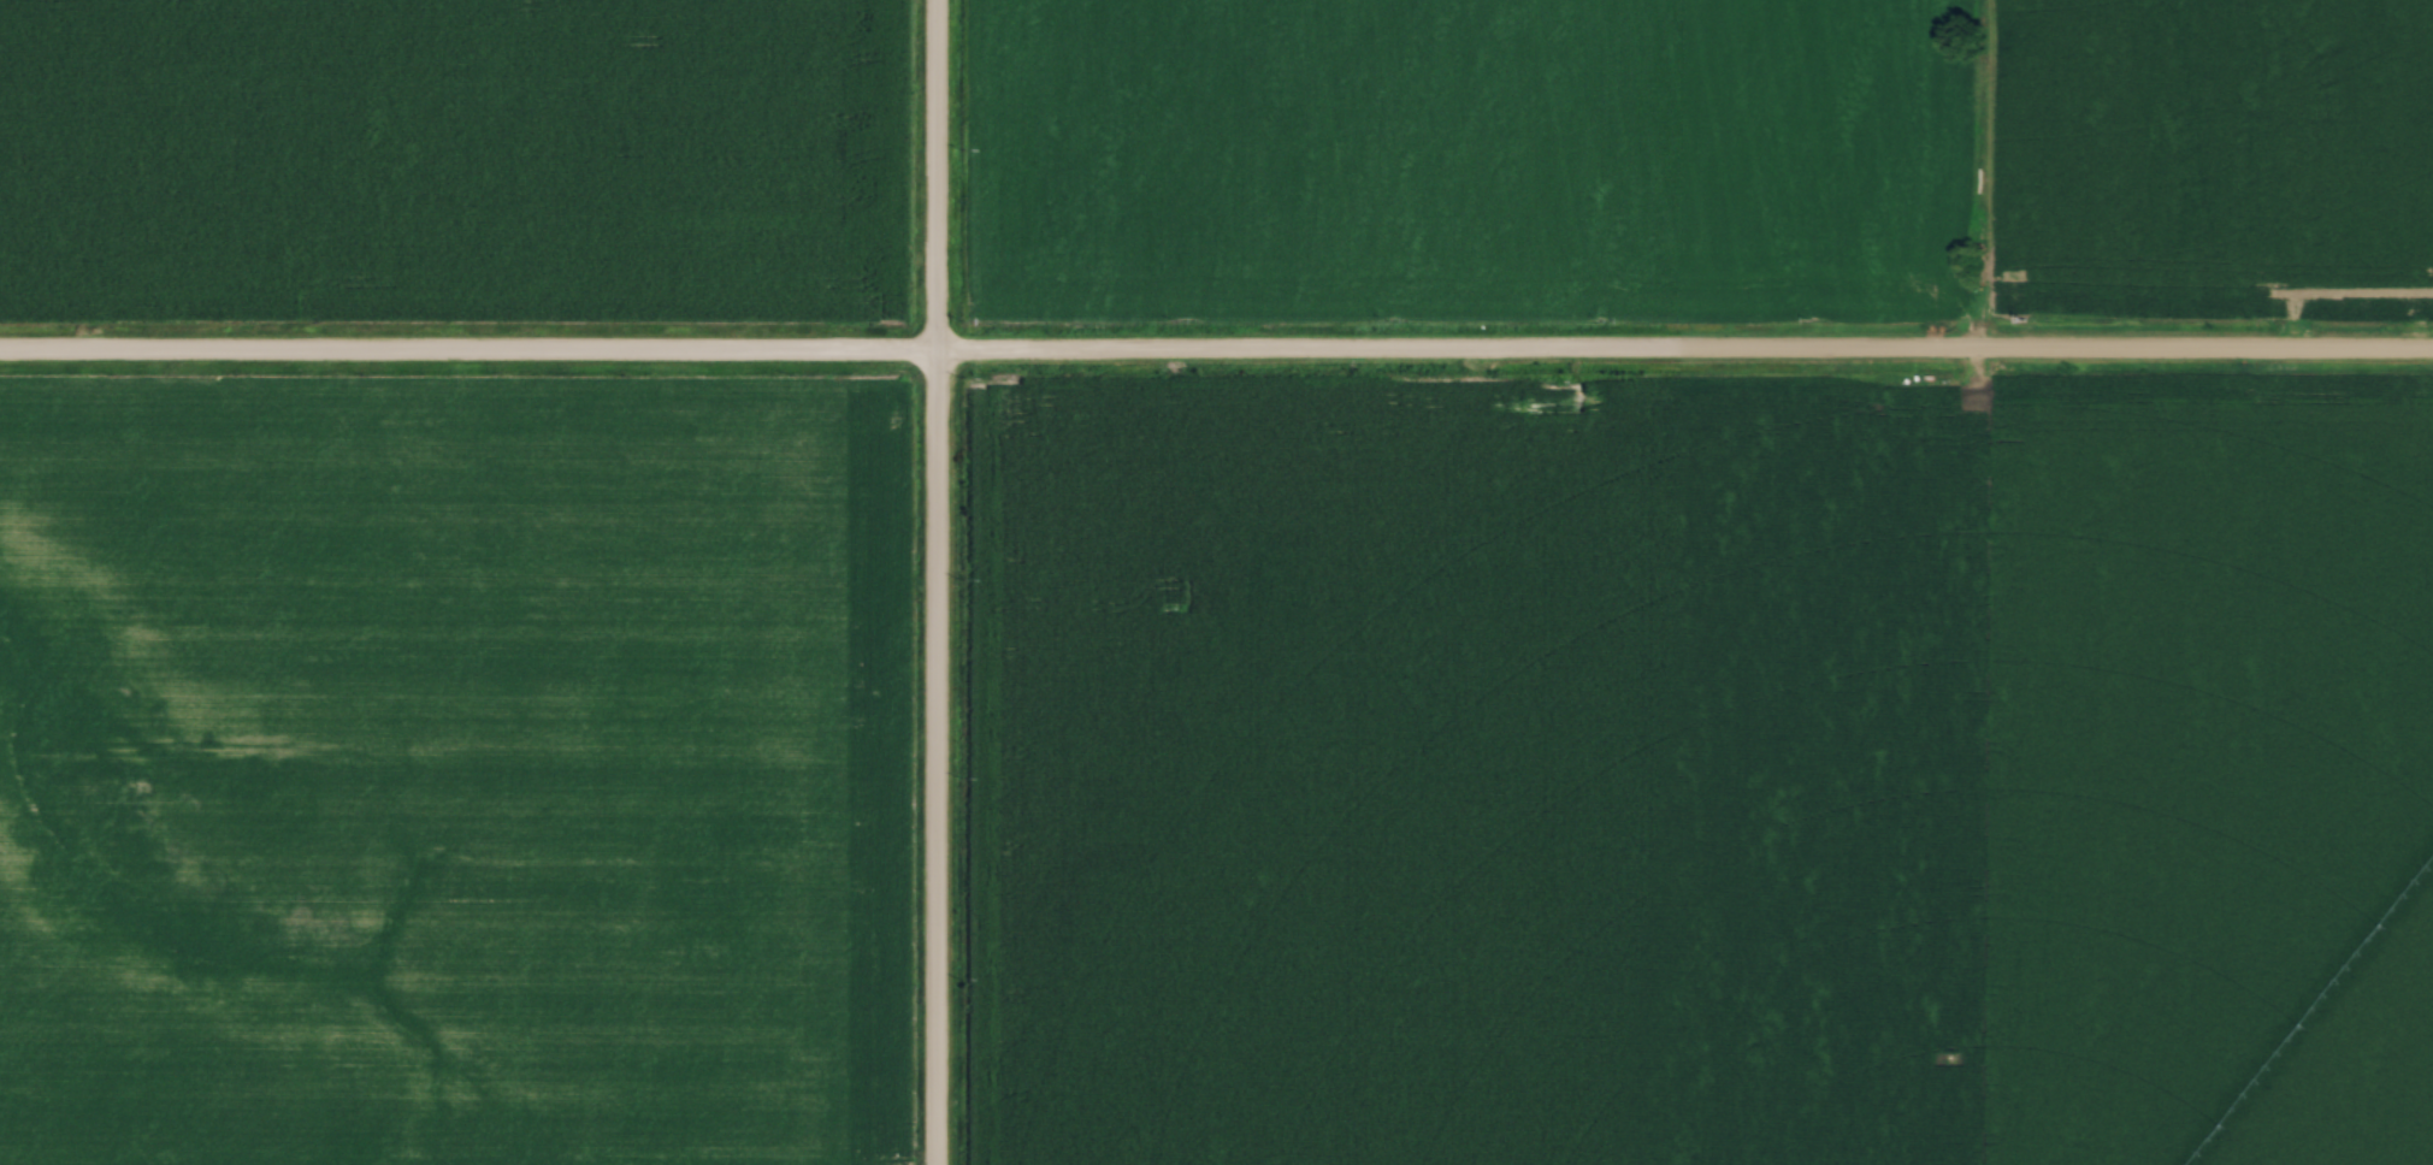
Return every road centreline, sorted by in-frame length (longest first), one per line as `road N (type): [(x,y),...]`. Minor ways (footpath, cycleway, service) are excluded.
road 1 (residential): [(0,357),(2432,355)]
road 2 (tertiary): [(933,1164),(934,0)]

